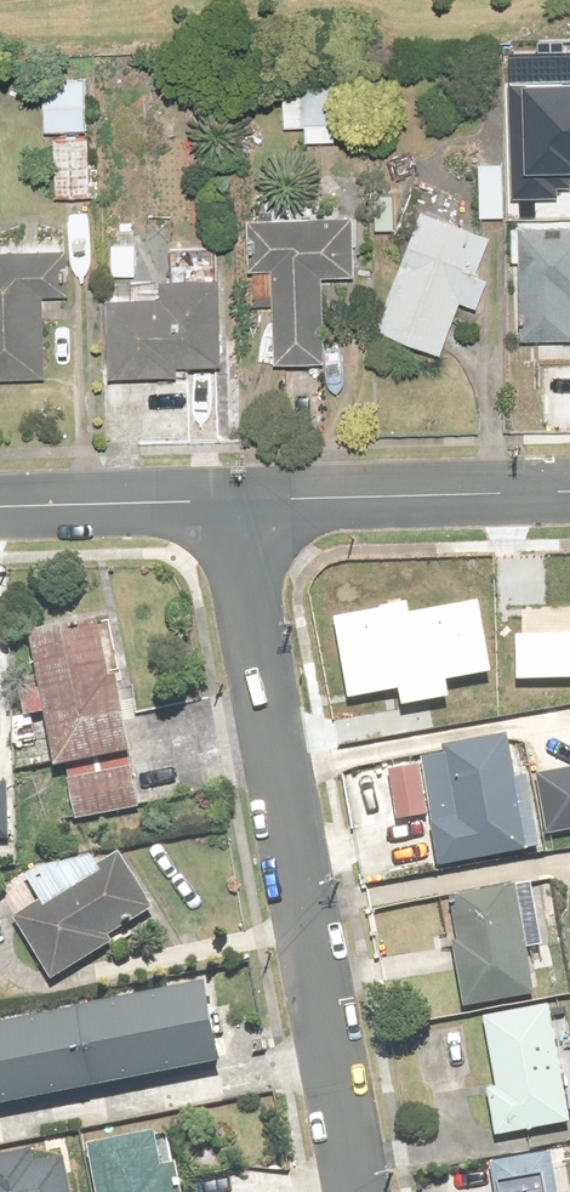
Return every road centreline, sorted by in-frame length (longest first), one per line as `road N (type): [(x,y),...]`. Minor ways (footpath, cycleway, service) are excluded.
road 1 (residential): [(229,505),(338,1061)]
road 2 (residential): [(338,1061),(0,1127)]
road 3 (residential): [(229,505),(569,493)]
road 4 (residential): [(0,511),(229,505)]
road 5 (residential): [(338,1061),(363,1191)]

